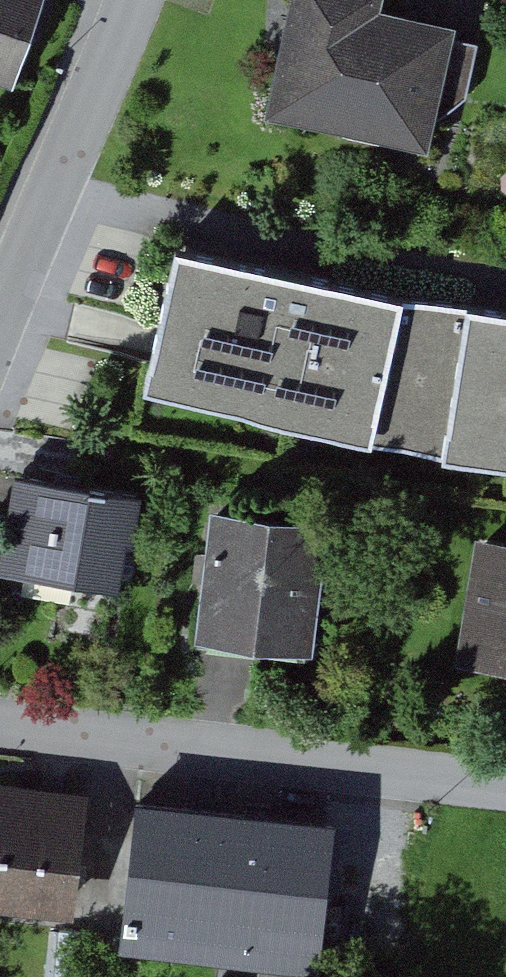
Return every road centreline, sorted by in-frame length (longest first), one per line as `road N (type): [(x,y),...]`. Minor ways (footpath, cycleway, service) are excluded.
road 1 (residential): [(0,717),(505,782)]
road 2 (residential): [(0,320),(132,0)]

